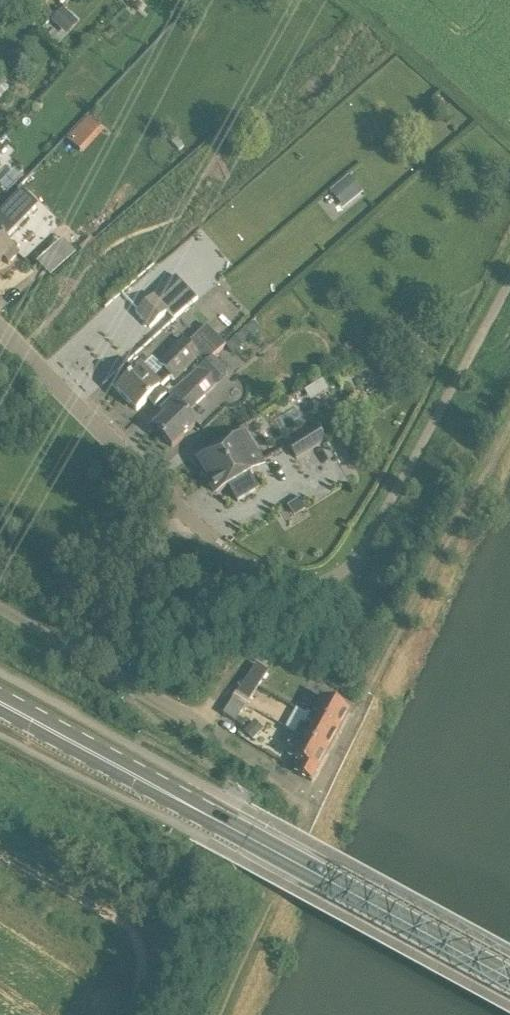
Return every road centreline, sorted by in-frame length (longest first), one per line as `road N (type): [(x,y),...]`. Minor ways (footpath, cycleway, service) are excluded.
road 1 (primary): [(509,980),(0,704)]
road 2 (unclassified): [(254,571),(290,587),(319,586),(355,563),(509,283)]
road 3 (residential): [(321,798),(0,609)]
road 4 (residential): [(0,329),(254,571)]
road 5 (track): [(130,1014),(148,981),(150,954),(139,934),(0,855)]

